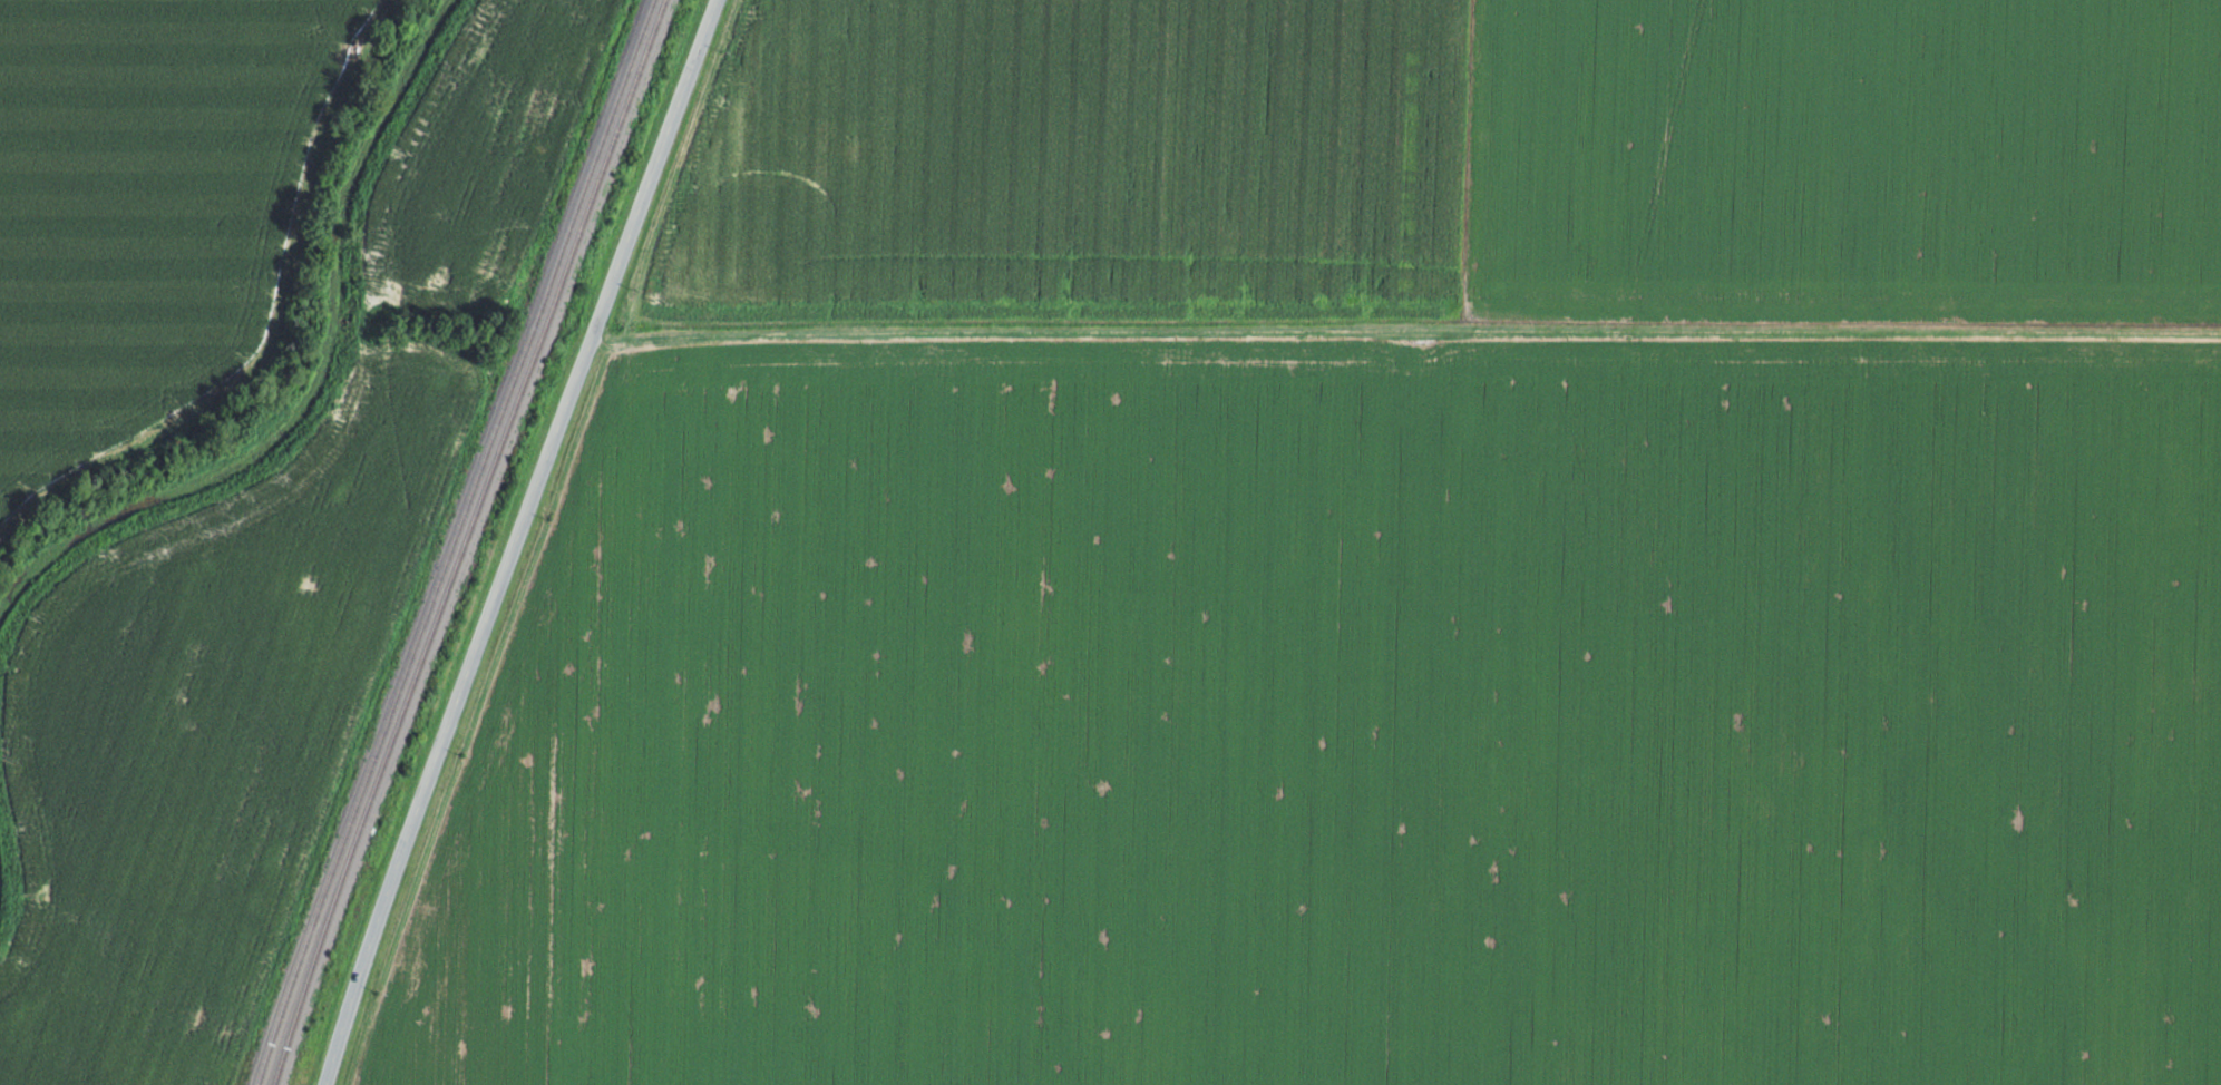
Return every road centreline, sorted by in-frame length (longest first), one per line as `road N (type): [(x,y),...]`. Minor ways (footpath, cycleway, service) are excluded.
road 1 (tertiary): [(324,1084),(717,0)]

